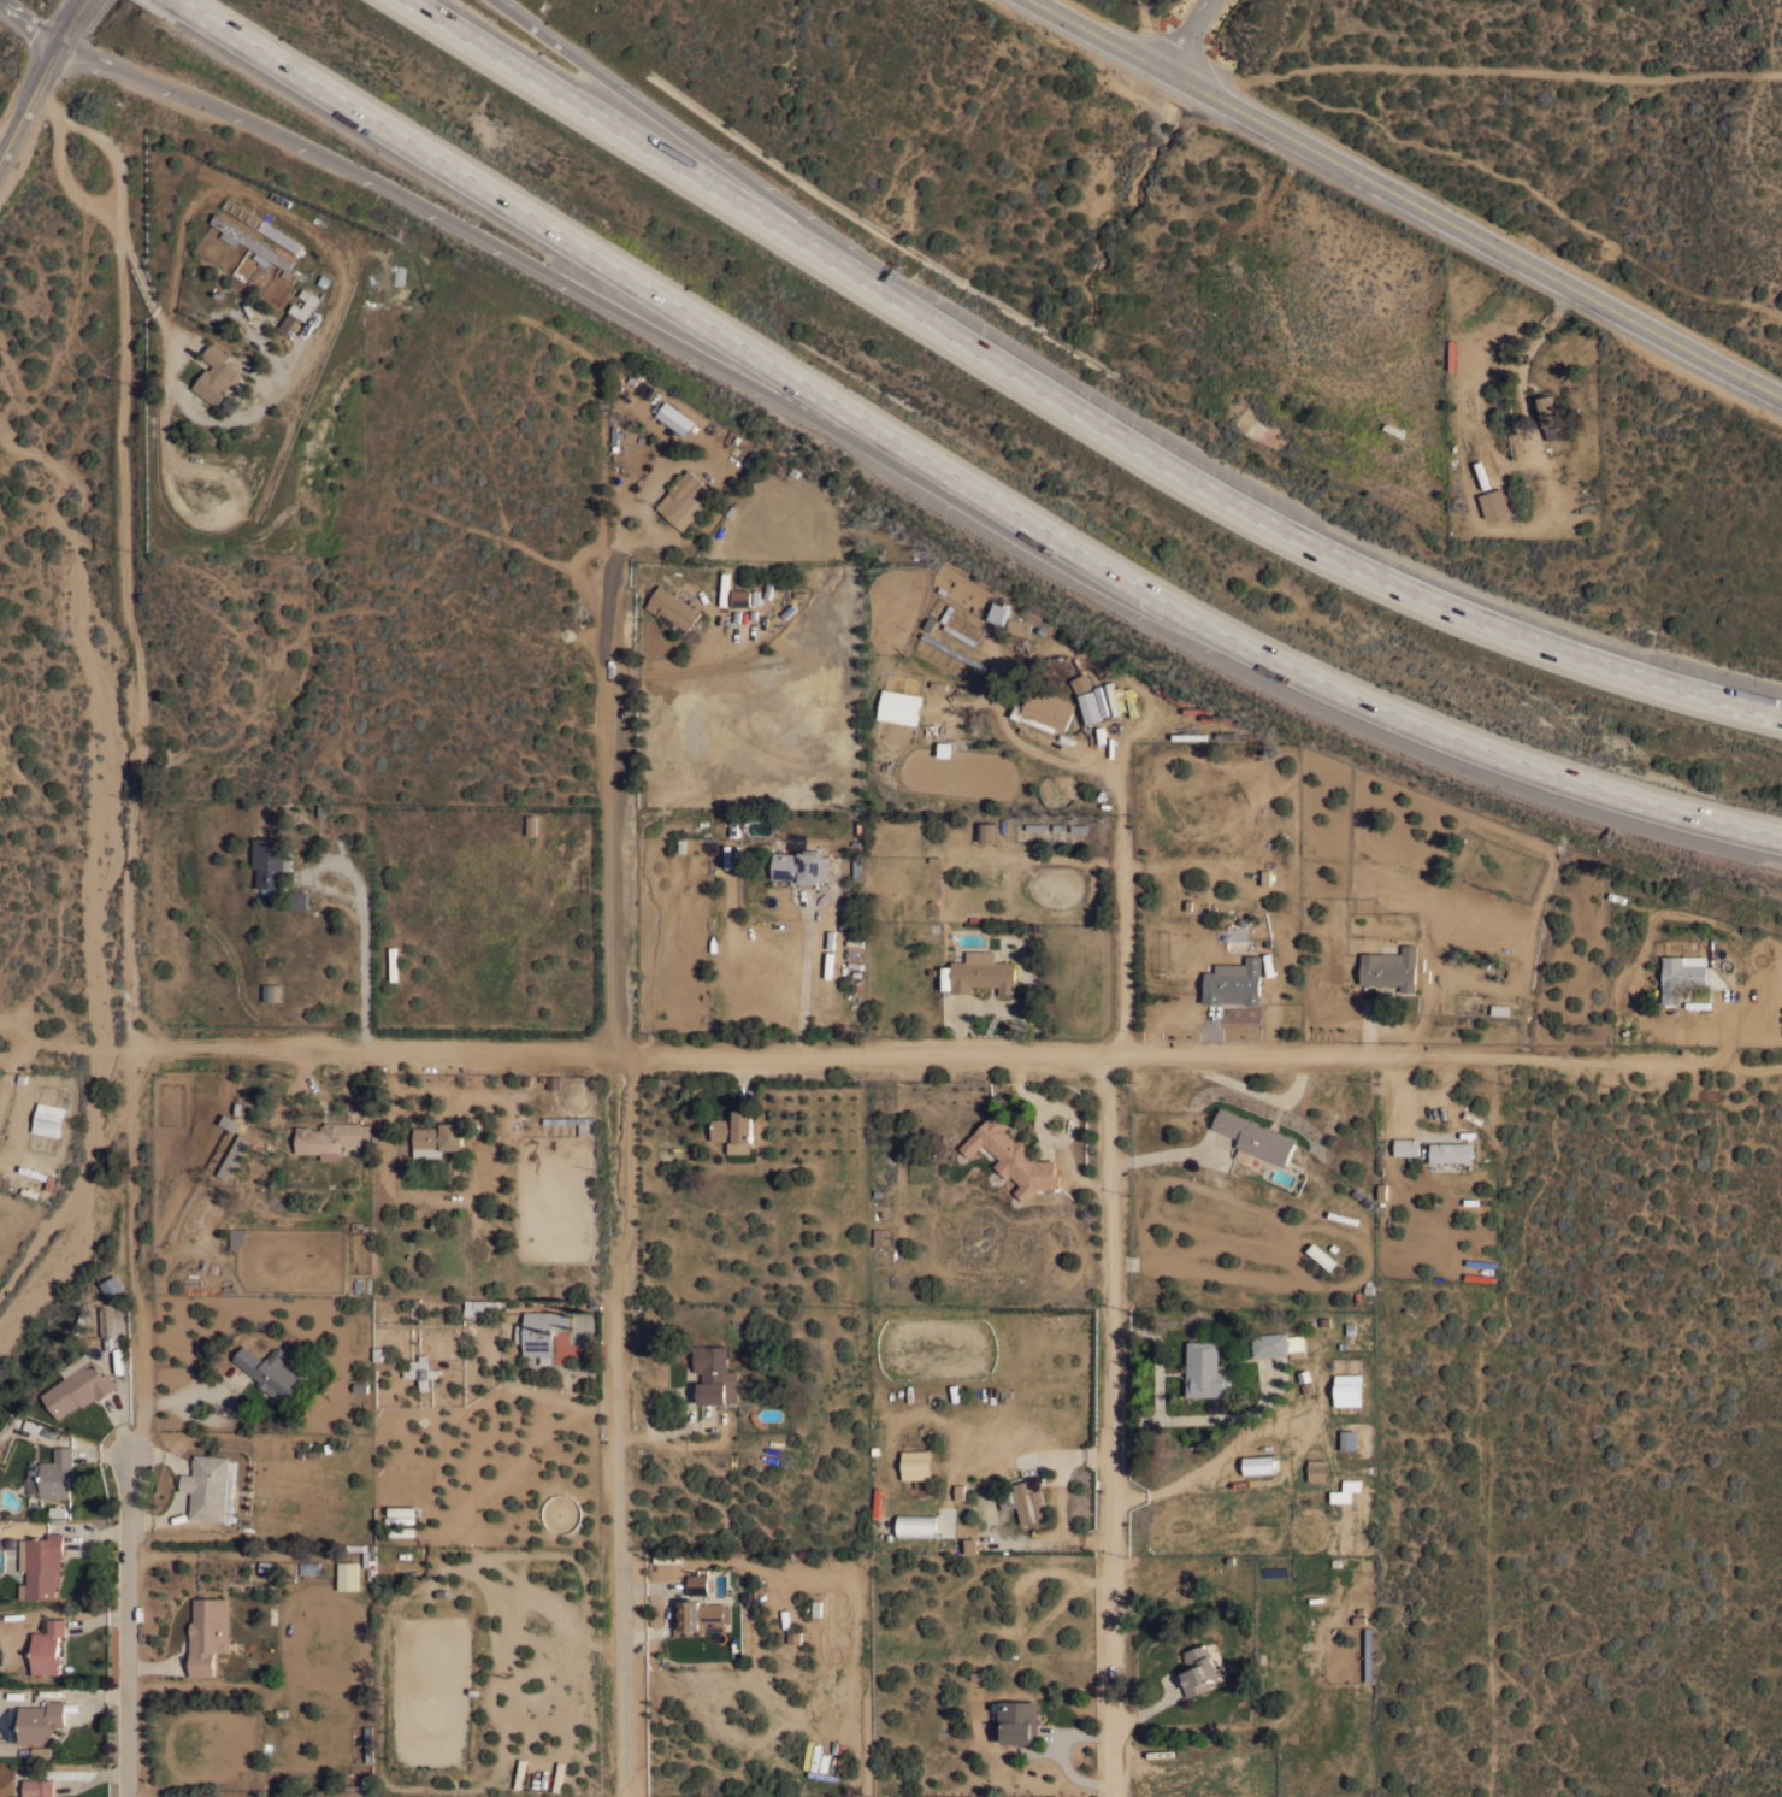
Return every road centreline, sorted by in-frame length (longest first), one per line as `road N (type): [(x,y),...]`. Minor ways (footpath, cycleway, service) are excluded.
road 1 (motorway): [(198,0),(972,484),(1163,591),(1492,743),(1645,795),(1781,827)]
road 2 (residential): [(140,1048),(1781,1068)]
road 3 (residential): [(612,560),(628,1796)]
road 4 (residential): [(1116,733),(1127,1039),(1111,1060),(1117,1796)]
road 5 (motorway): [(67,37),(411,187),(972,484)]
road 6 (motorway): [(1781,706),(1652,673),(1382,571),(1194,477),(892,295)]
road 7 (primary): [(1030,0),(1781,401)]
road 8 (track): [(128,243),(129,603),(140,733),(126,883),(140,1048)]
road 9 (residential): [(140,1048),(130,1796)]
road 10 (track): [(1781,78),(1328,70),(1182,79)]
road 11 (motorway): [(892,295),(419,0)]
road 12 (motorway): [(892,295),(505,0)]
road 13 (tertiary): [(0,166),(89,0)]
road 14 (residential): [(359,886),(368,1053)]
road 15 (residential): [(810,906),(810,1059)]
road 16 (residential): [(0,1046),(140,1048)]

